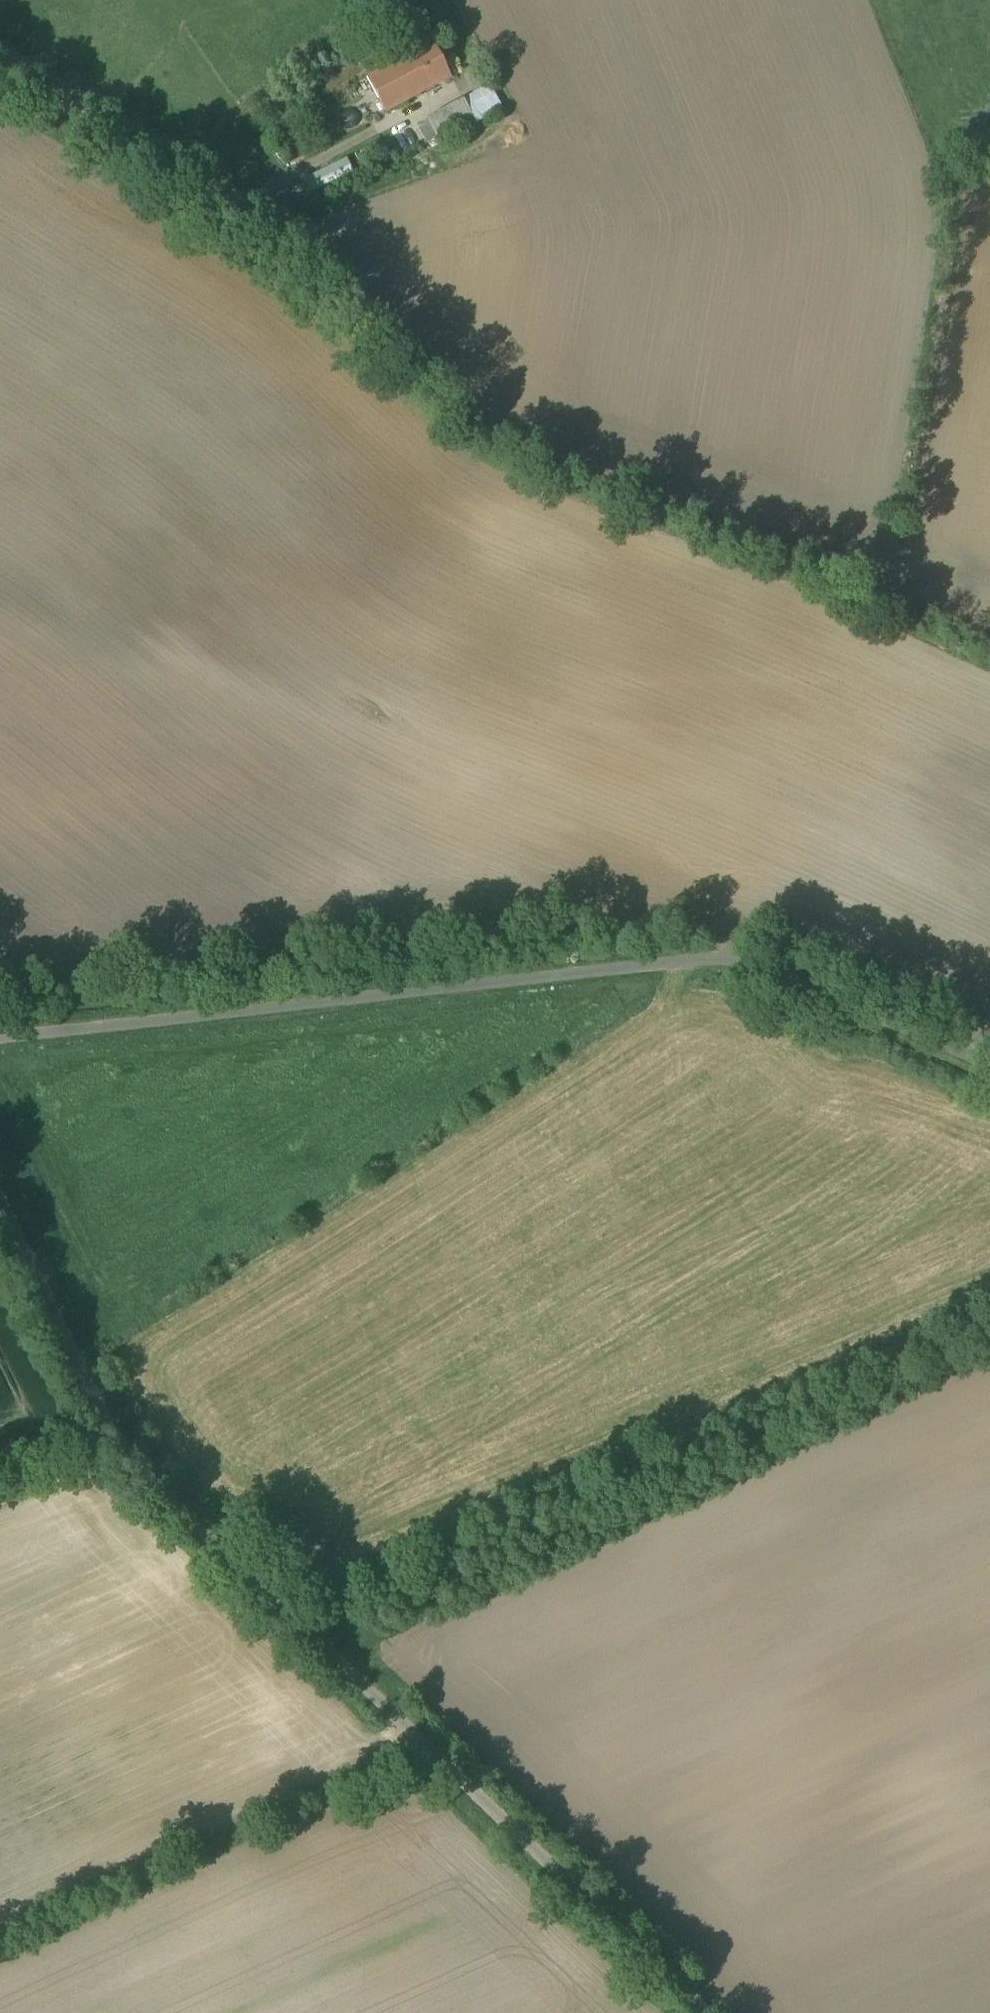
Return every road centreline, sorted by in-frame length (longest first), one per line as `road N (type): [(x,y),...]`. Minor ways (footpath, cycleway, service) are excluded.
road 1 (unclassified): [(0,1208),(124,1477),(699,2012)]
road 2 (unclassified): [(0,1016),(689,957),(903,1005),(989,1040)]

